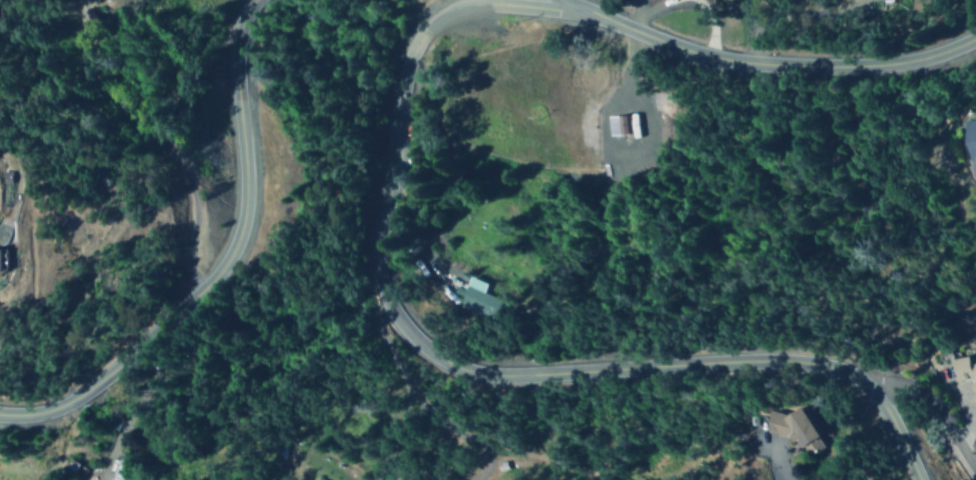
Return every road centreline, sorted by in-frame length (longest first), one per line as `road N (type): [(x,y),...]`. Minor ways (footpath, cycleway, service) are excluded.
road 1 (residential): [(922,479),(897,431),(859,386),(841,377),(722,355),(489,367),(421,331),(392,303),(377,269),(377,242),(398,102),(424,31),(499,4),(589,13)]
road 2 (residential): [(258,0),(237,38),(236,204),(216,258),(179,308),(65,399),(0,406)]
road 3 (residential): [(589,13),(740,59),(839,65),(925,55),(975,35)]
road 4 (residential): [(859,386),(917,394),(975,476)]

